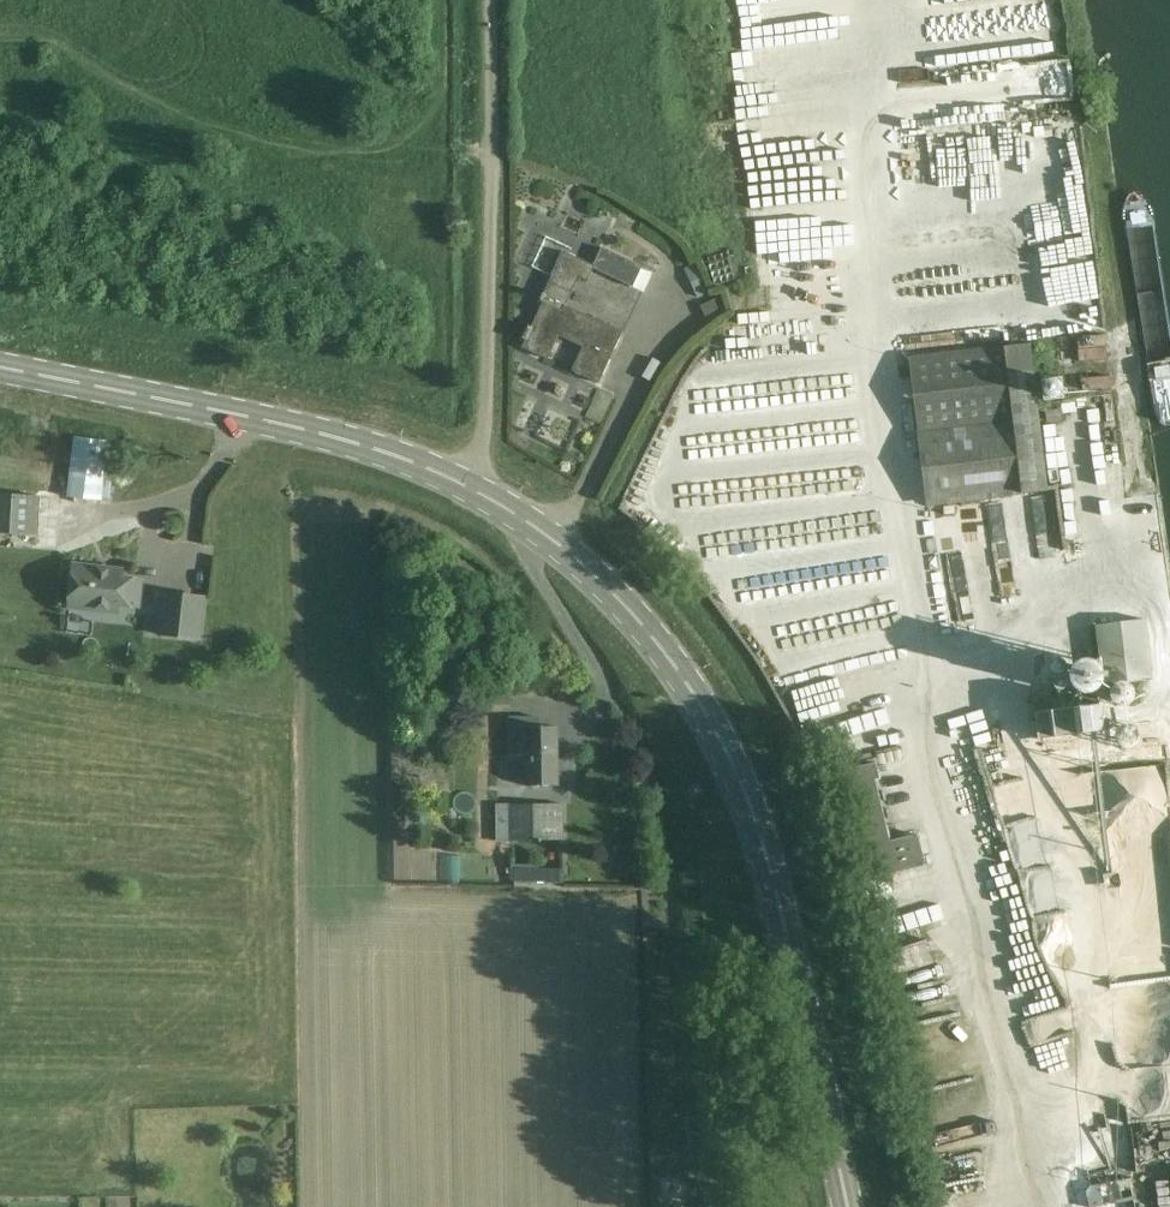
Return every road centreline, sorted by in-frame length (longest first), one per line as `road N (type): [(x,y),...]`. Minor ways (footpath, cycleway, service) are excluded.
road 1 (secondary): [(847,1206),(751,813),(711,719),(617,597),(552,538),(468,488),(387,453),(0,368)]
road 2 (track): [(468,488),(485,419),(491,148)]
road 3 (track): [(491,148),(495,0)]

